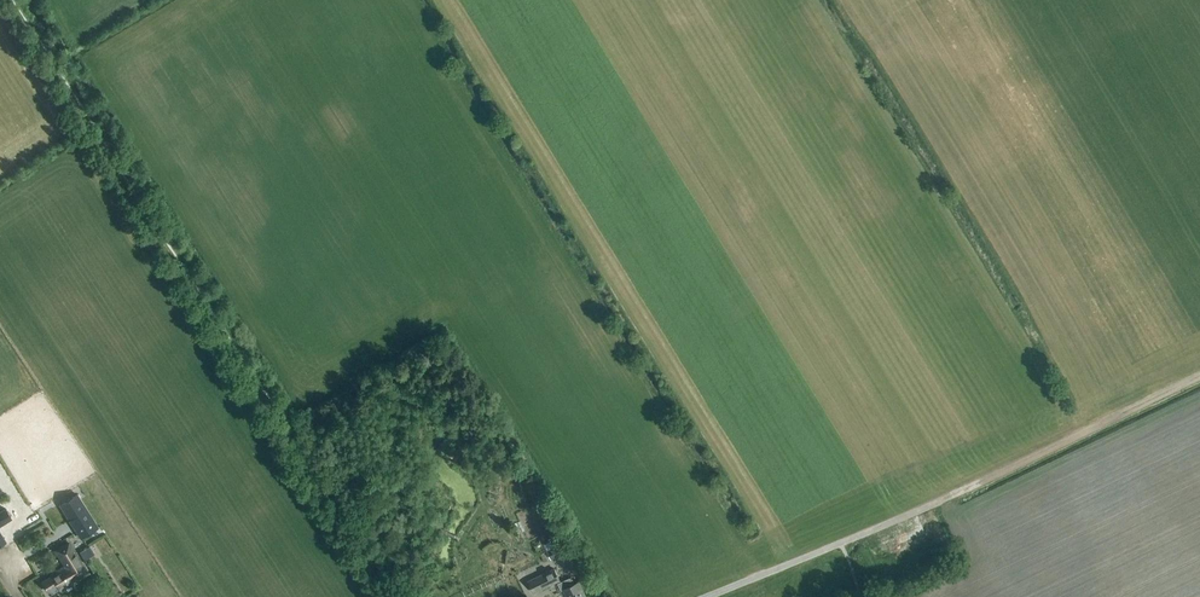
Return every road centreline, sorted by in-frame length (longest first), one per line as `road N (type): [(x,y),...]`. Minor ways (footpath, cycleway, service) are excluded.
road 1 (track): [(943,499),(1199,377)]
road 2 (unclassified): [(708,596),(943,499)]

